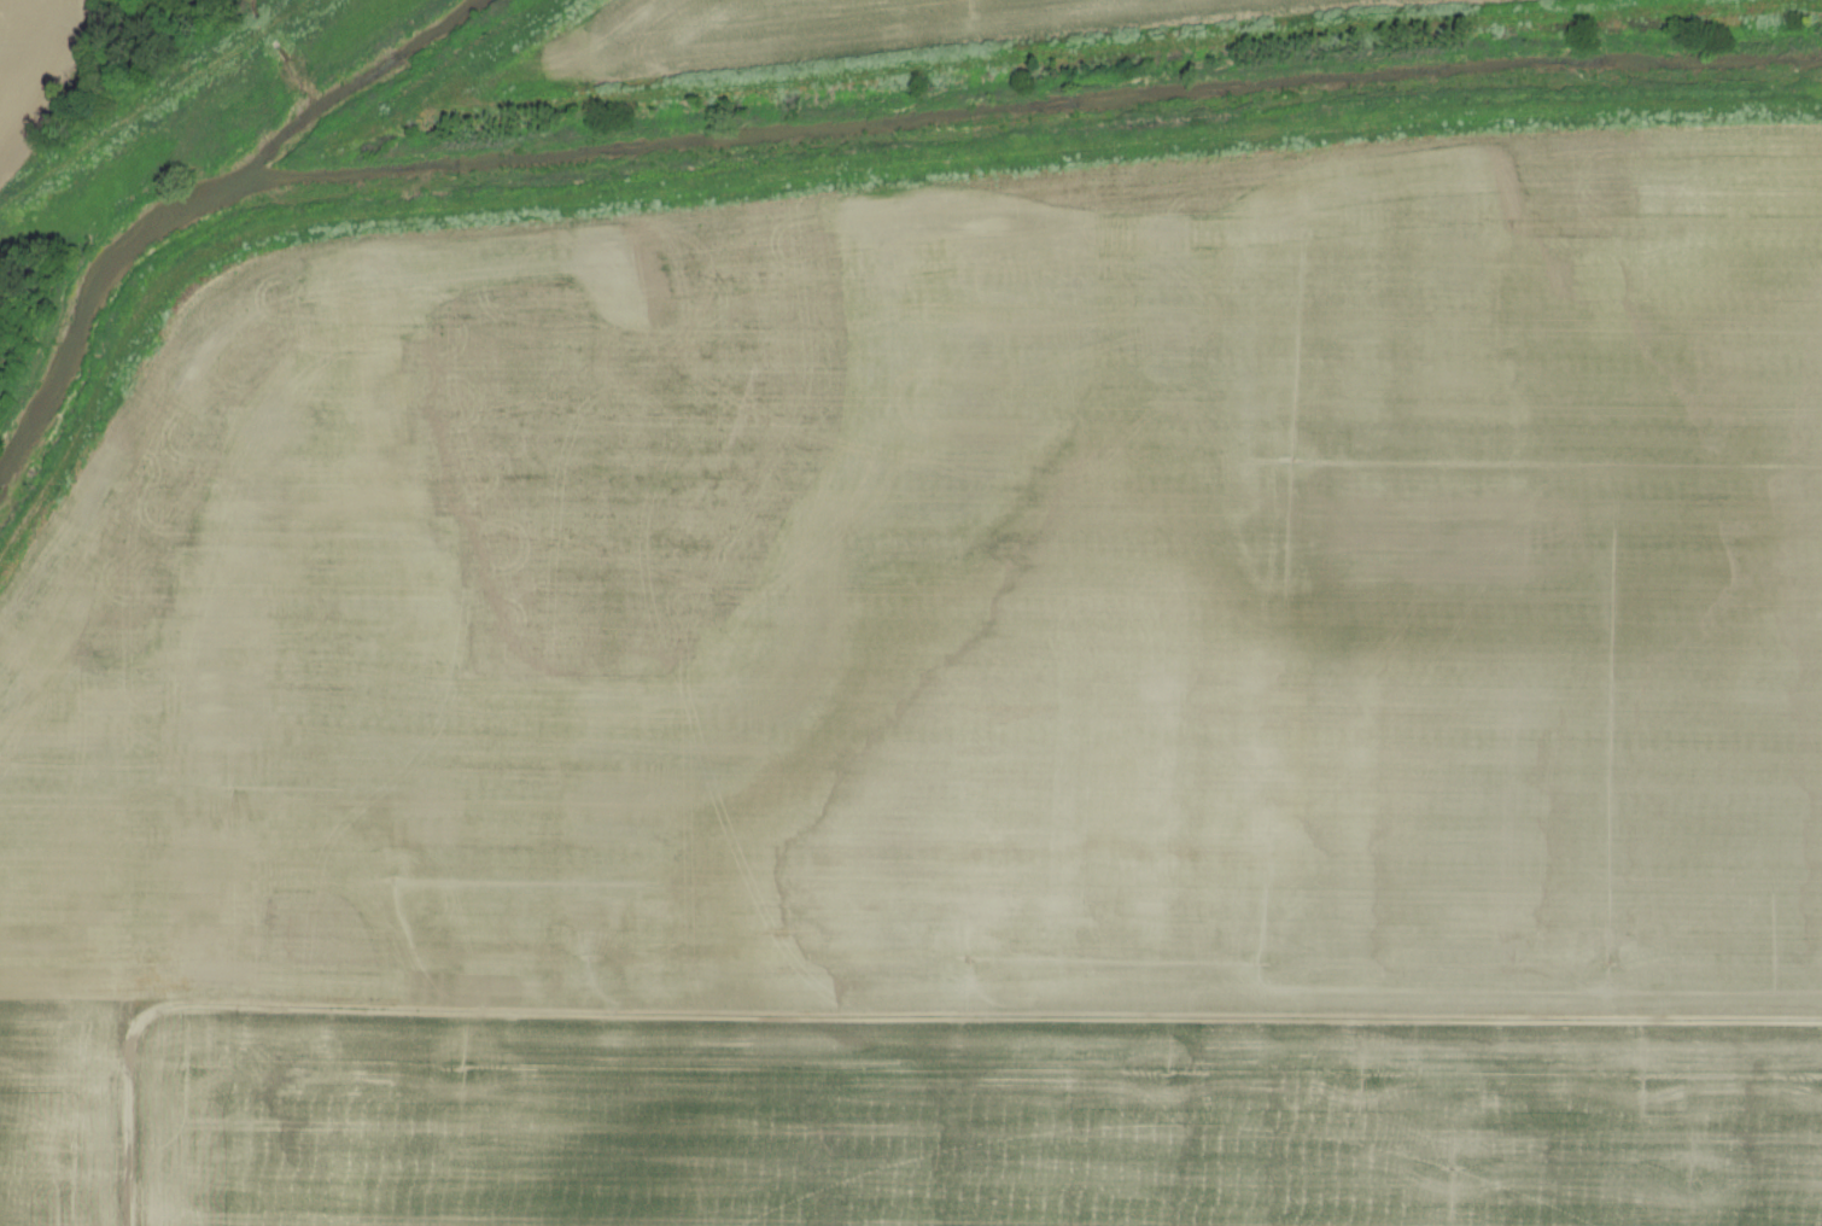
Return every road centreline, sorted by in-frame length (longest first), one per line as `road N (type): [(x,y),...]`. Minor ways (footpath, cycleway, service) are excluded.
road 1 (residential): [(130,1063),(134,1035),(162,1006),(1821,1034)]
road 2 (residential): [(132,1225),(130,1063)]

